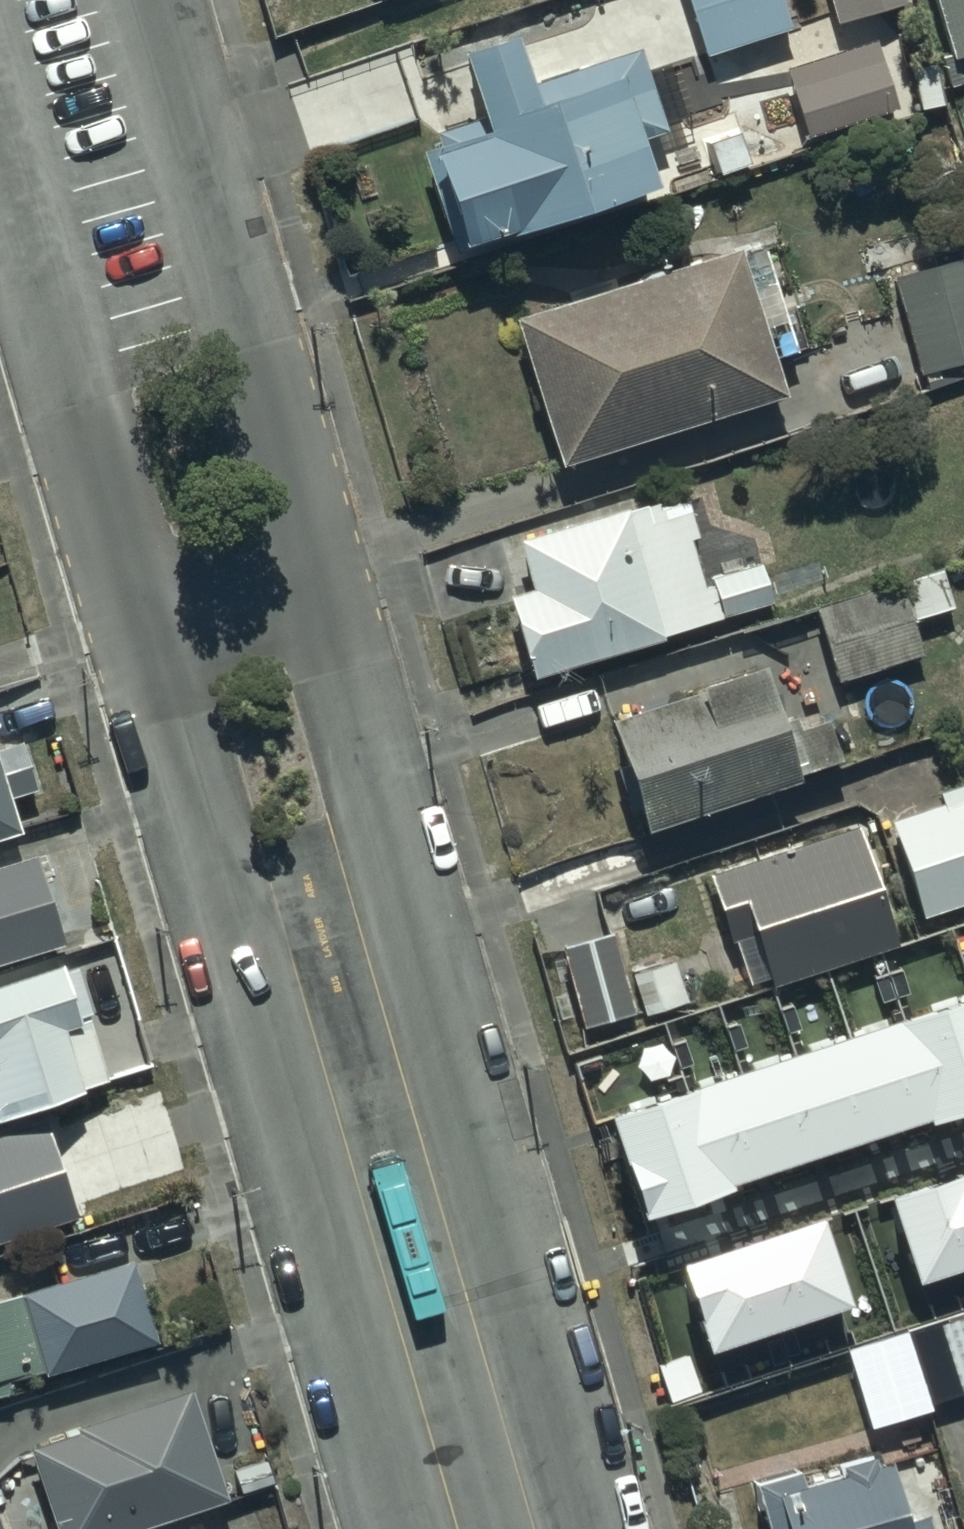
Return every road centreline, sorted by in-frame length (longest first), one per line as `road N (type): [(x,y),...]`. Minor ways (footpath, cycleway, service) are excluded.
road 1 (residential): [(126,0),(581,1528)]
road 2 (residential): [(388,1528),(0,211)]

